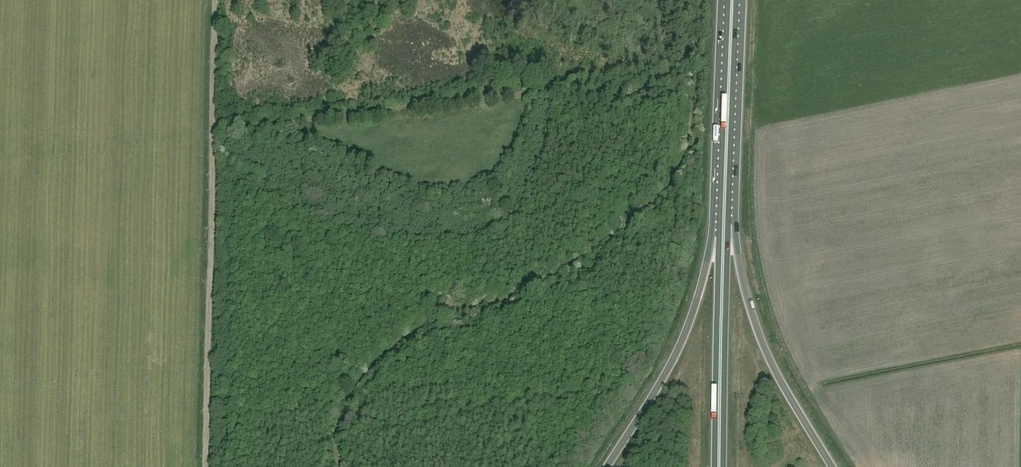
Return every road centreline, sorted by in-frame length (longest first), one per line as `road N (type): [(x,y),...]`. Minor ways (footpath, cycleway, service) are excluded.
road 1 (track): [(341,466),(345,410),(372,372),(438,318),(529,291),(563,270),(663,193),(688,147),(693,112),(696,41),(684,0)]
road 2 (track): [(211,132),(548,86),(608,99),(679,72),(695,75)]
road 3 (track): [(211,132),(206,466)]
road 4 (trunk): [(723,230),(671,365),(608,466)]
road 5 (trunk): [(833,466),(765,347),(723,230)]
road 6 (trunk): [(720,466),(723,230)]
road 7 (trunk): [(723,230),(732,0)]
road 8 (unclassified): [(211,132),(215,0)]

